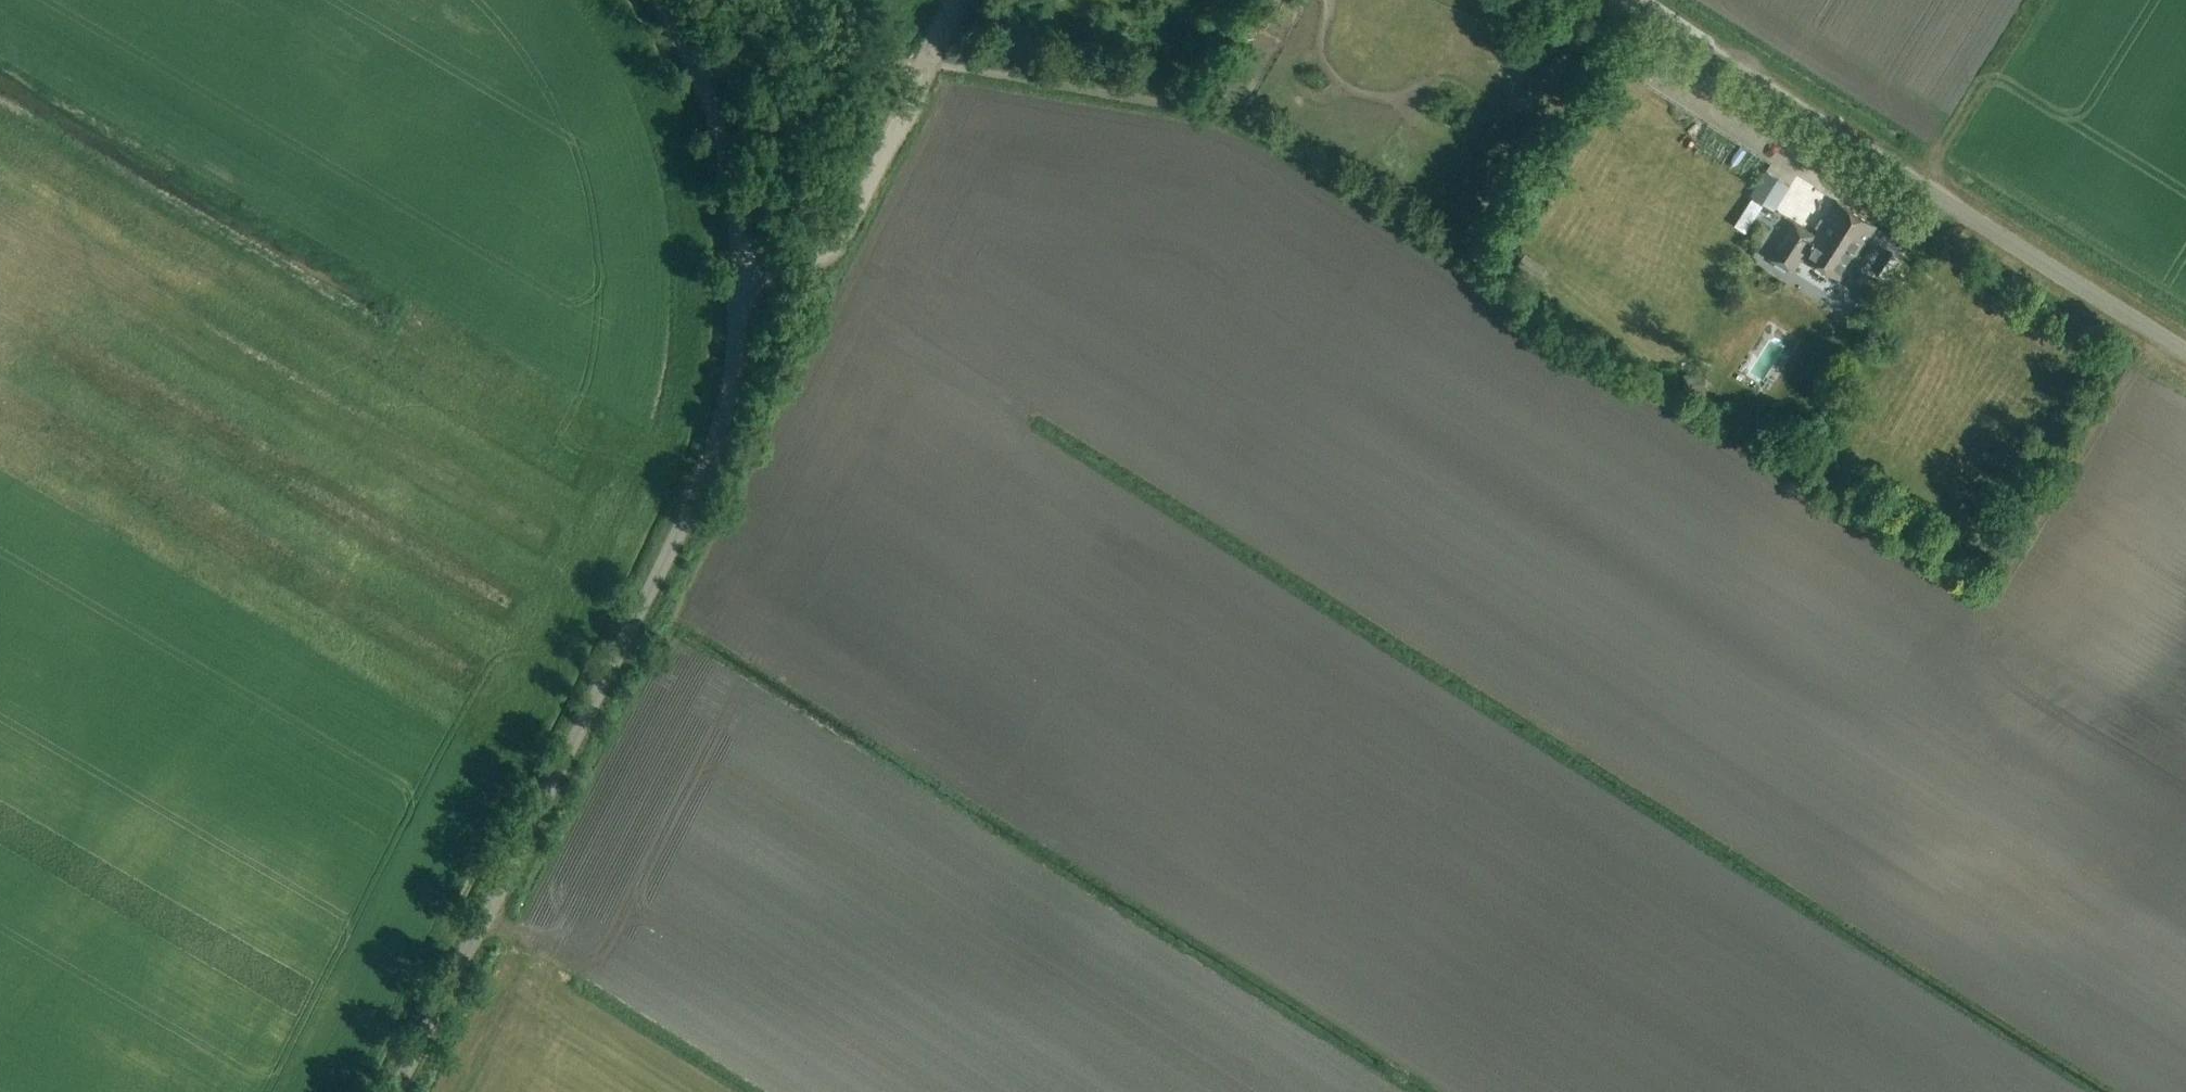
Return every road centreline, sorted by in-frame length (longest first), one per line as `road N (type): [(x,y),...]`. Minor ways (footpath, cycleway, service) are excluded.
road 1 (unclassified): [(396,1091),(696,492),(728,399),(740,259),(727,162),(699,78),(660,0)]
road 2 (unclassified): [(2185,353),(1626,0)]
road 3 (track): [(955,0),(849,228),(820,247),(740,259)]

